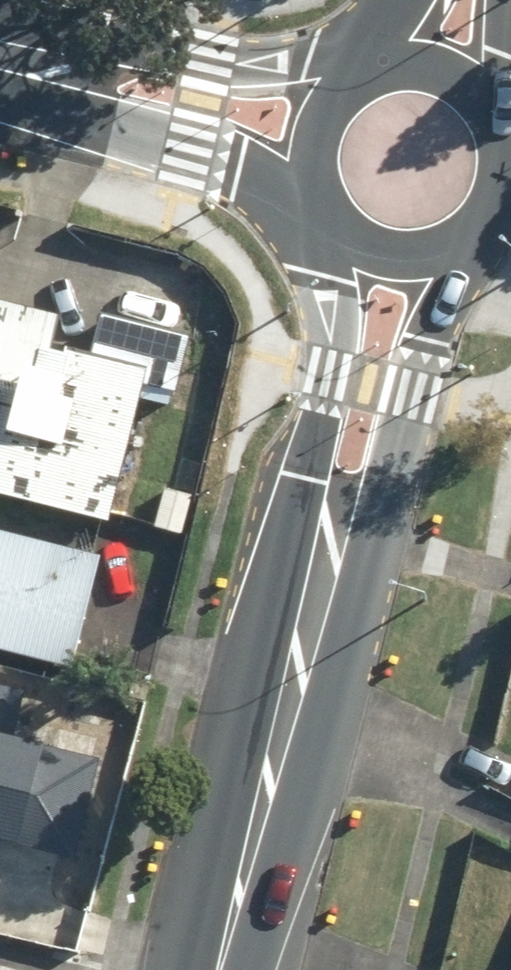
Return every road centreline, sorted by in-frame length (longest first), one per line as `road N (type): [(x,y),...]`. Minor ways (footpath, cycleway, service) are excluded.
road 1 (secondary): [(481,225),(429,341),(395,482),(320,588)]
road 2 (secondary): [(224,969),(320,588)]
road 3 (secondary): [(320,588),(310,460),(333,360),(323,275),(333,218)]
road 4 (tertiary): [(32,62),(131,39),(224,63),(307,58),(382,71)]
road 5 (tertiary): [(318,183),(111,128),(32,62)]
road 6 (secondary): [(481,225),(426,256),(395,256),(371,249),(333,218)]
road 7 (secondary): [(318,183),(322,125),(336,101),(382,71)]
road 8 (secondary): [(390,69),(437,71),(465,85),(496,126)]

